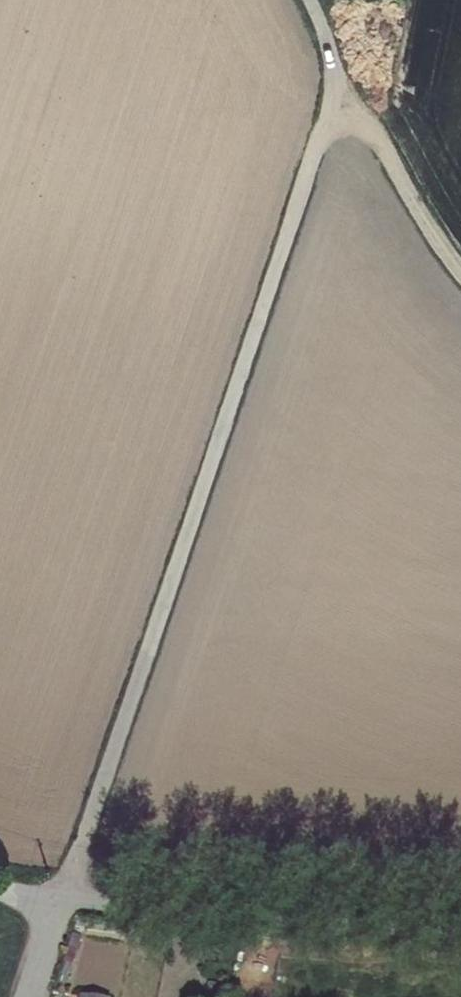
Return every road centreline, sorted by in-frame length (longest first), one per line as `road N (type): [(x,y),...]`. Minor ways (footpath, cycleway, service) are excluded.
road 1 (track): [(348,66),(65,896)]
road 2 (unclassified): [(460,940),(62,905)]
road 3 (track): [(348,66),(460,282)]

